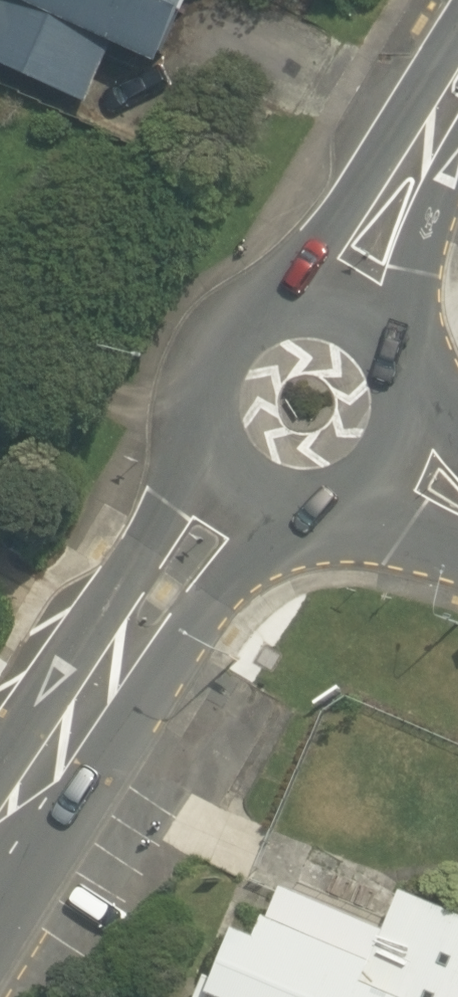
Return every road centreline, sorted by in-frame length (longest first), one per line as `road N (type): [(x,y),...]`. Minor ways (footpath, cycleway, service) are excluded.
road 1 (secondary): [(0,846),(233,493)]
road 2 (secondary): [(233,493),(214,471),(194,417),(203,360),(238,314),(262,299),(319,288),(347,294)]
road 3 (secondary): [(347,294),(391,320),(419,360),(427,428),(409,471)]
road 4 (secondary): [(347,294),(457,113)]
road 5 (secondary): [(409,471),(358,513),(326,521),(261,511),(233,493)]

